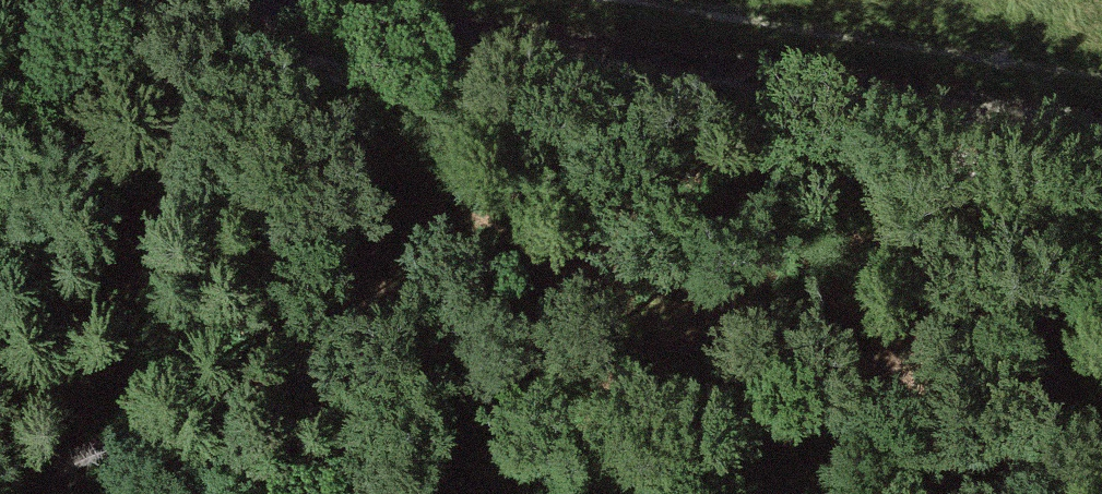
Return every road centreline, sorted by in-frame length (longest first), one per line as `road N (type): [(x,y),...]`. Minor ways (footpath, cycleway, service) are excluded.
road 1 (track): [(0,34),(1101,182)]
road 2 (track): [(1101,76),(530,0)]

